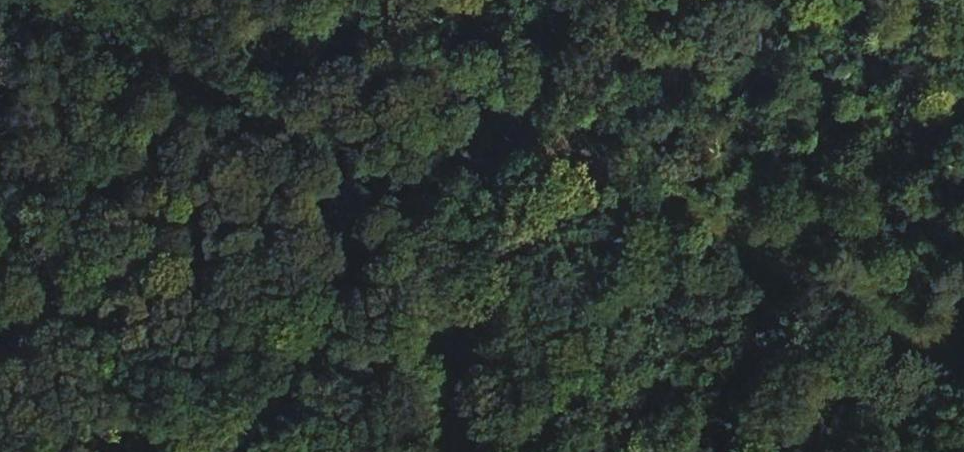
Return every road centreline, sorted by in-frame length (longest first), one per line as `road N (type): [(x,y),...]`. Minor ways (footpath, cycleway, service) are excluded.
road 1 (track): [(447,451),(533,127)]
road 2 (track): [(533,127),(843,0)]
road 3 (track): [(533,127),(347,0)]
road 4 (track): [(533,127),(569,0)]

